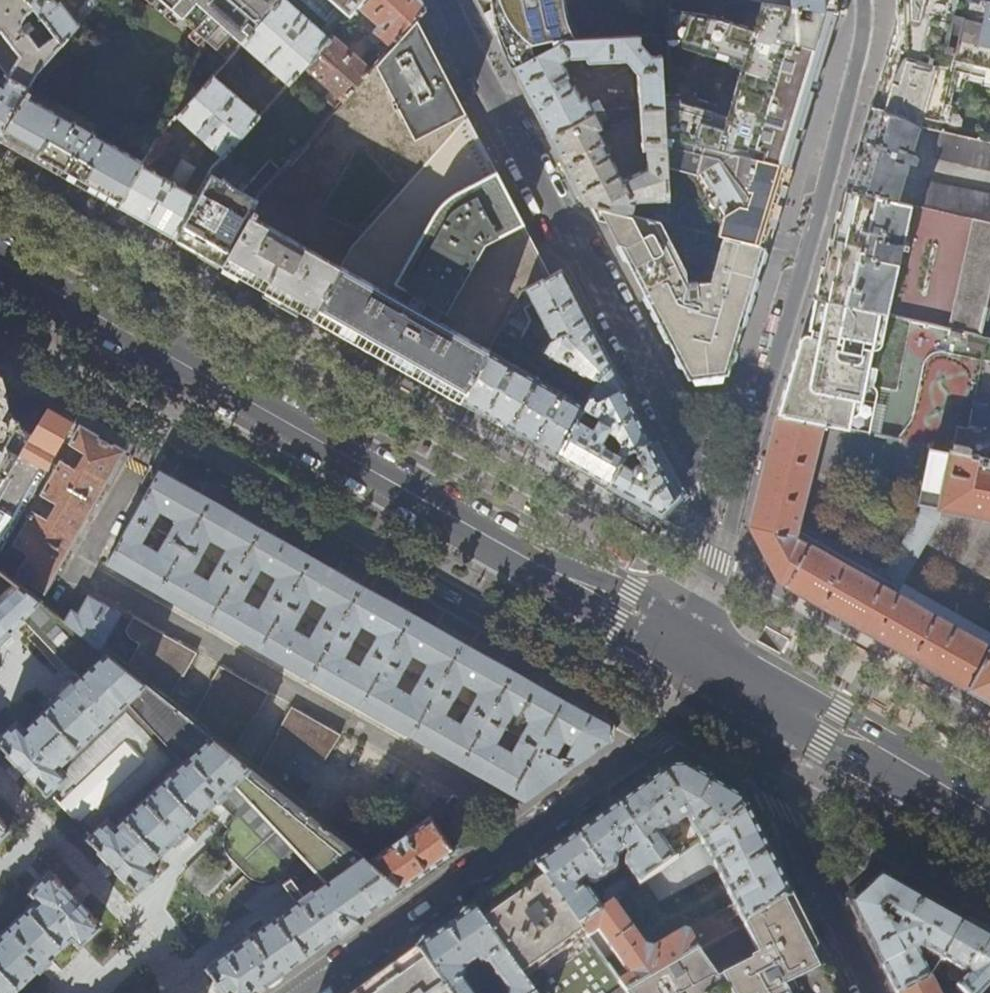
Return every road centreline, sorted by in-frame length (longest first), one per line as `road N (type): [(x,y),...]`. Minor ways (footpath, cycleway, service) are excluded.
road 1 (secondary): [(0,259),(694,659)]
road 2 (residential): [(722,546),(705,485),(448,0)]
road 3 (residential): [(722,546),(859,70),(865,0)]
road 4 (residential): [(694,659),(678,724),(303,992)]
road 5 (residential): [(871,992),(694,659)]
road 6 (secondary): [(694,659),(989,817)]

